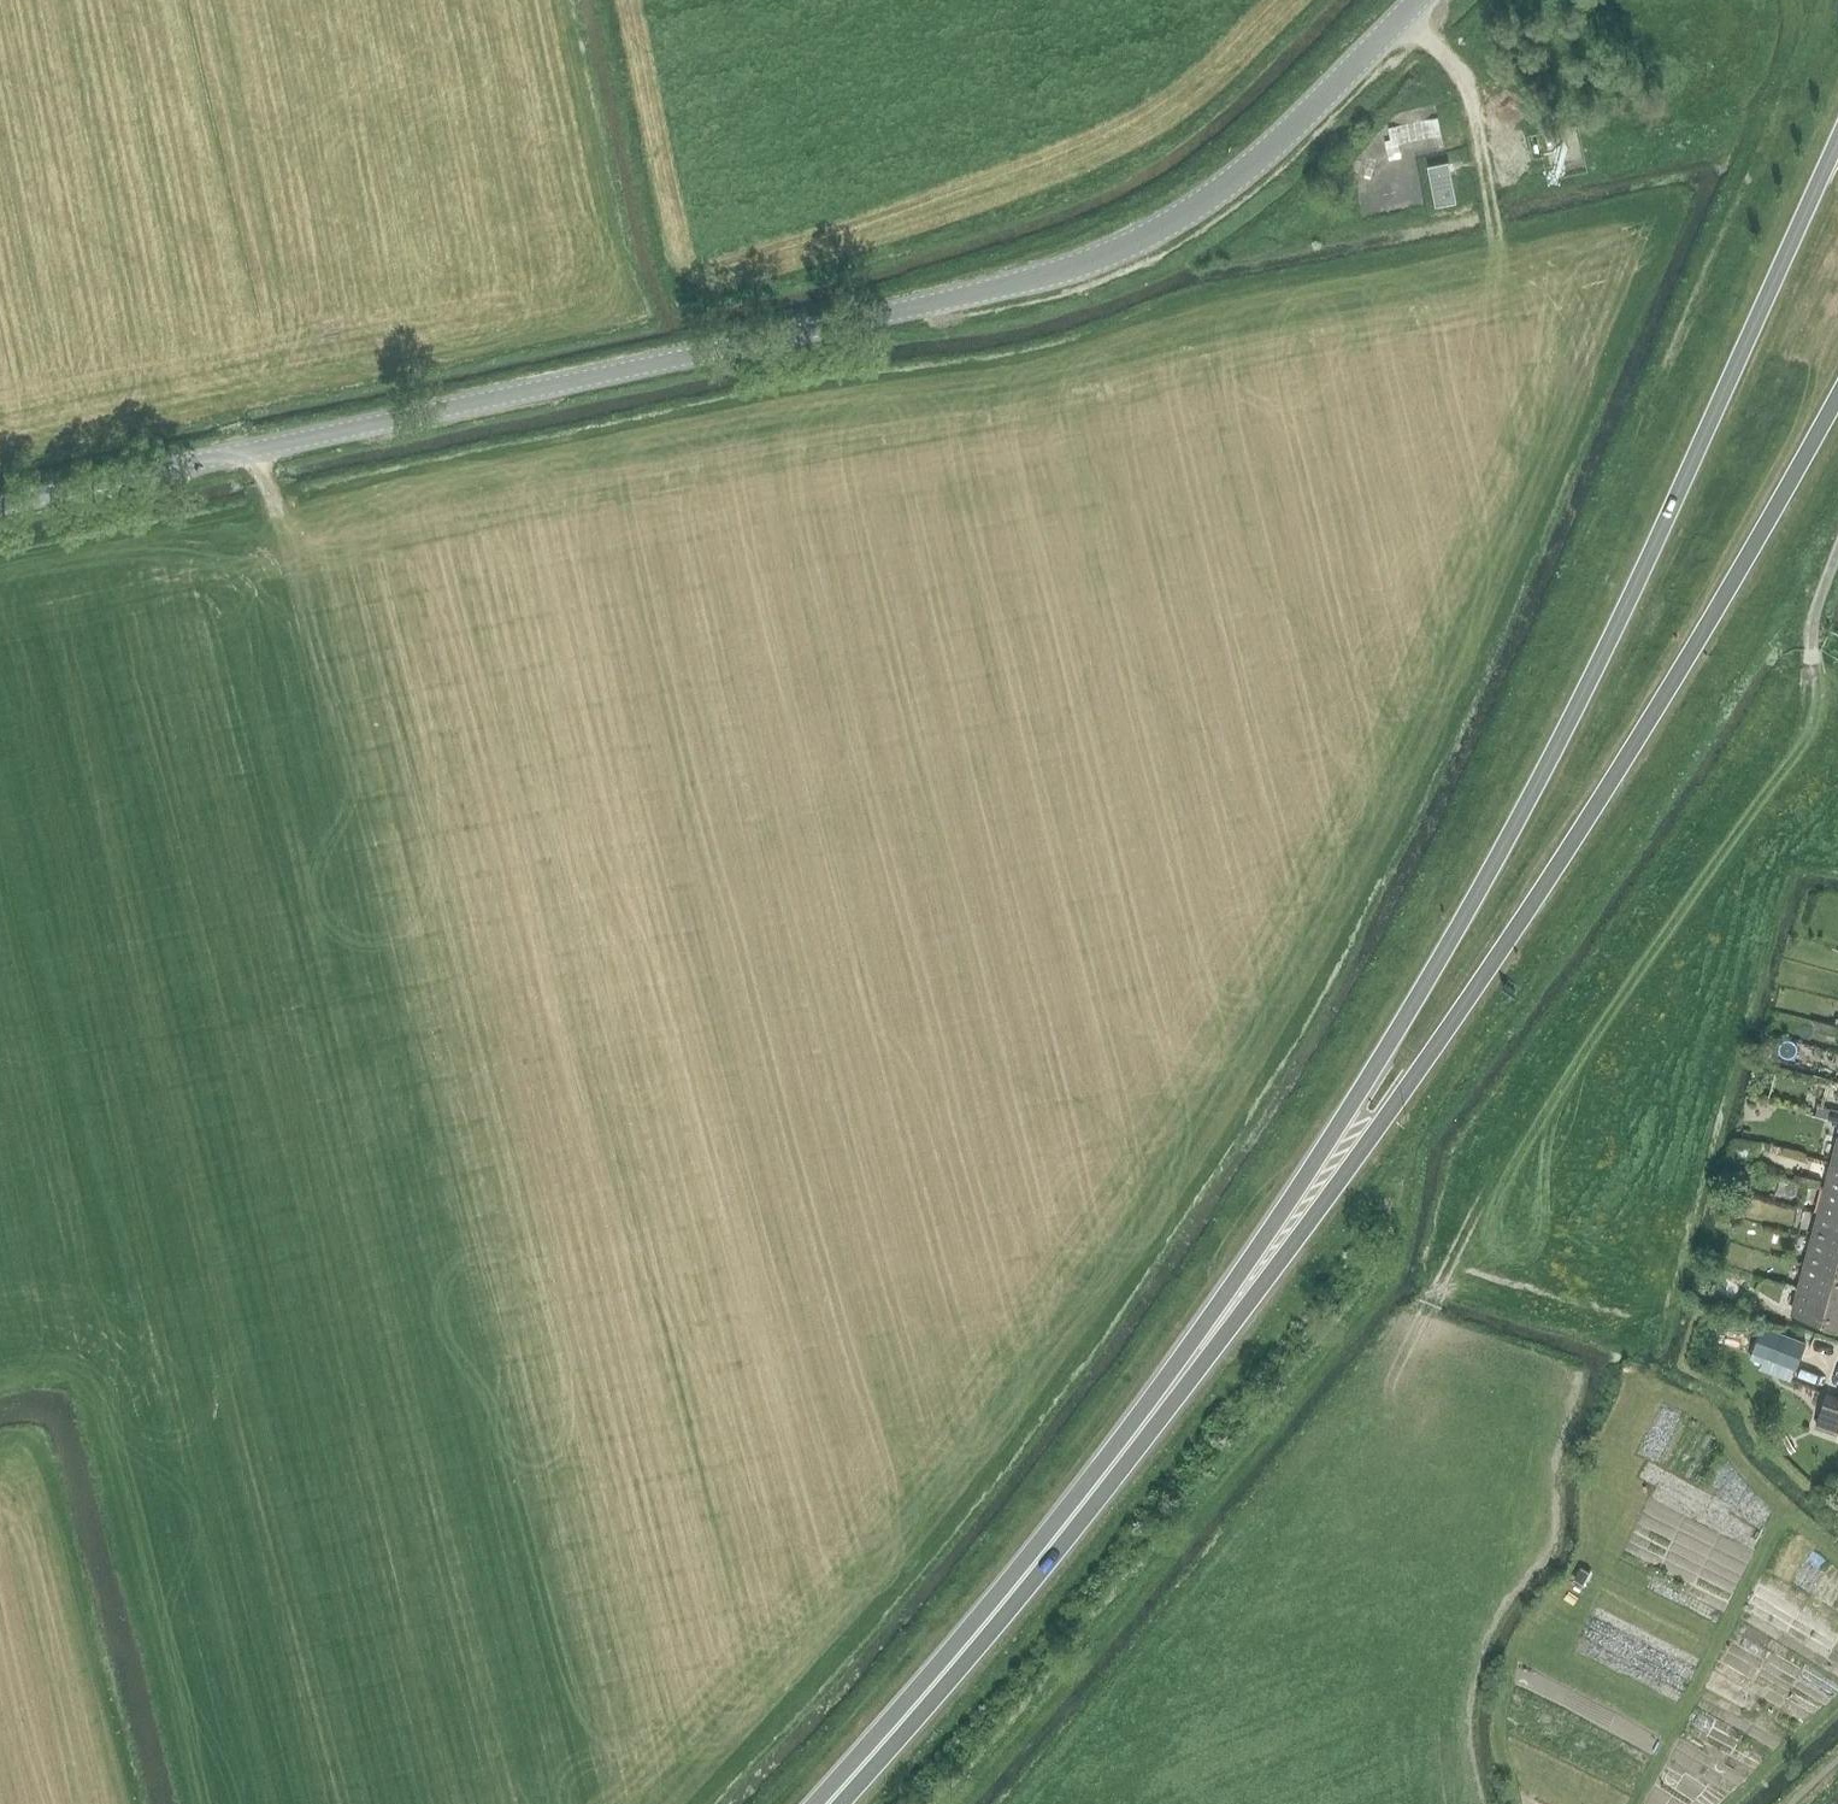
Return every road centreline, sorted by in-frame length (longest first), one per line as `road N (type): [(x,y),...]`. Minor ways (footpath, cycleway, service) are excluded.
road 1 (tertiary): [(0,504),(947,301),(1094,259),(1160,227),(1256,162),(1420,0)]
road 2 (trunk): [(1837,139),(1657,545),(1553,752),(1219,1322)]
road 3 (trunk): [(1219,1322),(1486,976),(1715,614),(1837,396)]
road 4 (track): [(1395,1368),(1478,1205),(1797,745),(1809,723),(1812,648)]
road 5 (trunk): [(827,1803),(1089,1498),(1219,1322)]

